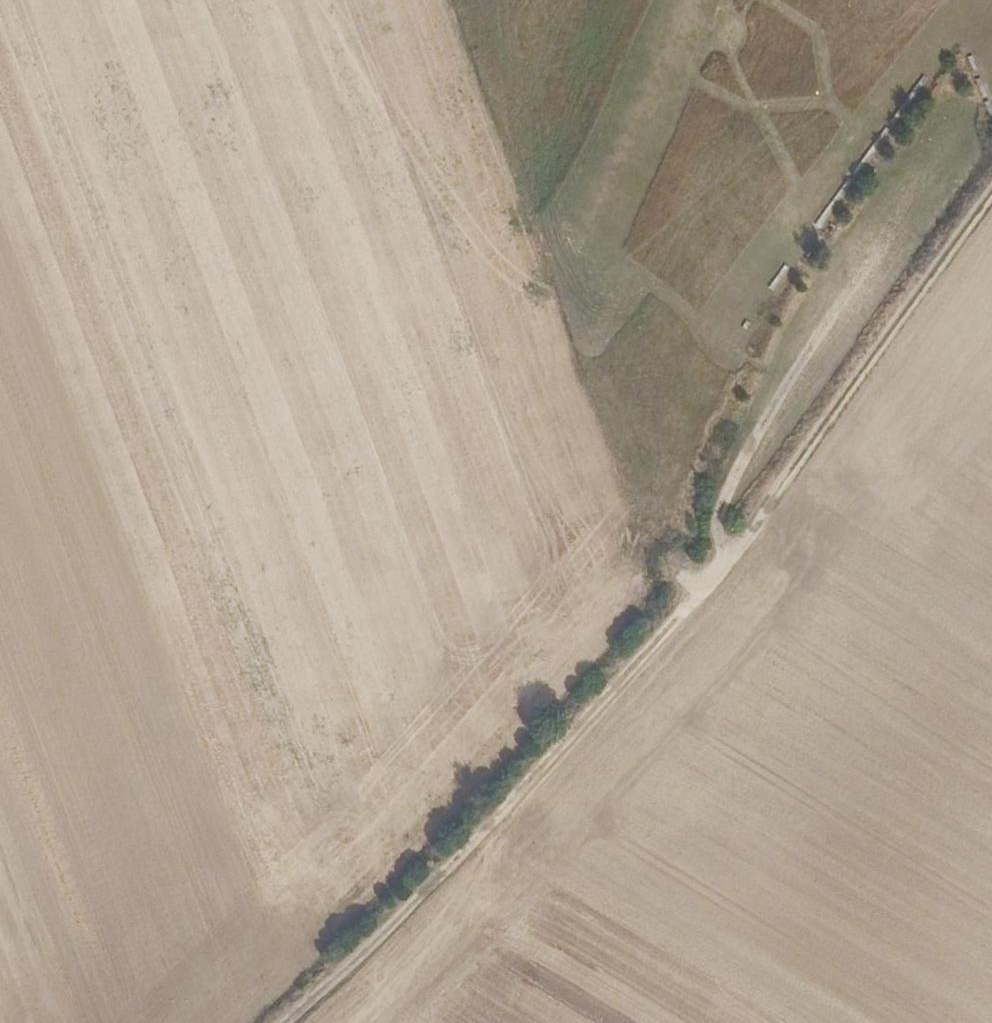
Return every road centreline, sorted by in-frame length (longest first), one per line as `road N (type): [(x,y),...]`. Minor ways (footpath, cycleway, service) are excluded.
road 1 (track): [(991,209),(738,557),(617,671)]
road 2 (track): [(284,1022),(346,966),(617,671)]

